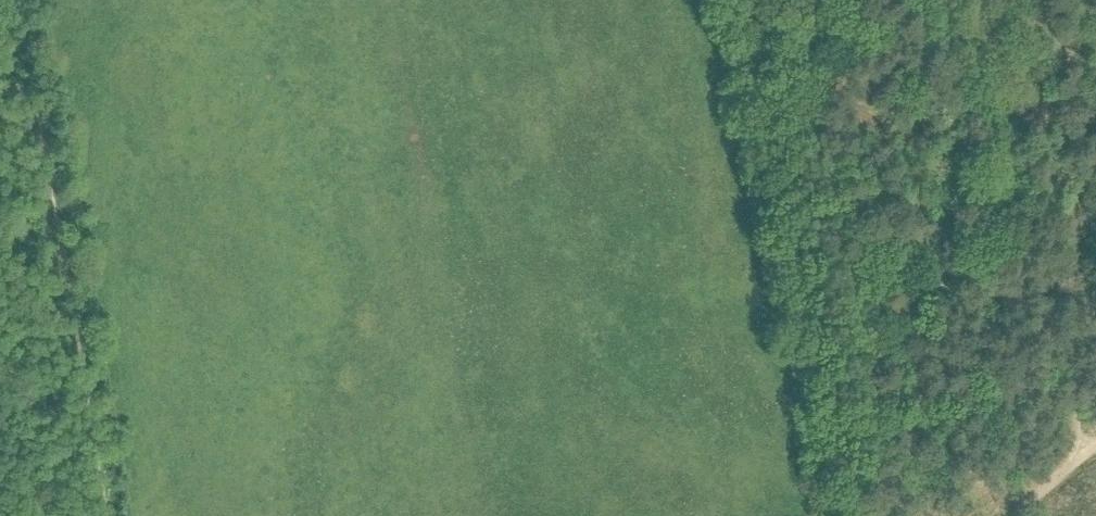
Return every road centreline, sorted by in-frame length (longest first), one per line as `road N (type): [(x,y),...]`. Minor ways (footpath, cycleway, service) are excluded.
road 1 (track): [(911,173),(930,147),(973,126),(1014,127),(1050,143),(1074,214),(1075,360)]
road 2 (track): [(1075,360),(992,335),(960,309),(930,257),(911,173)]

